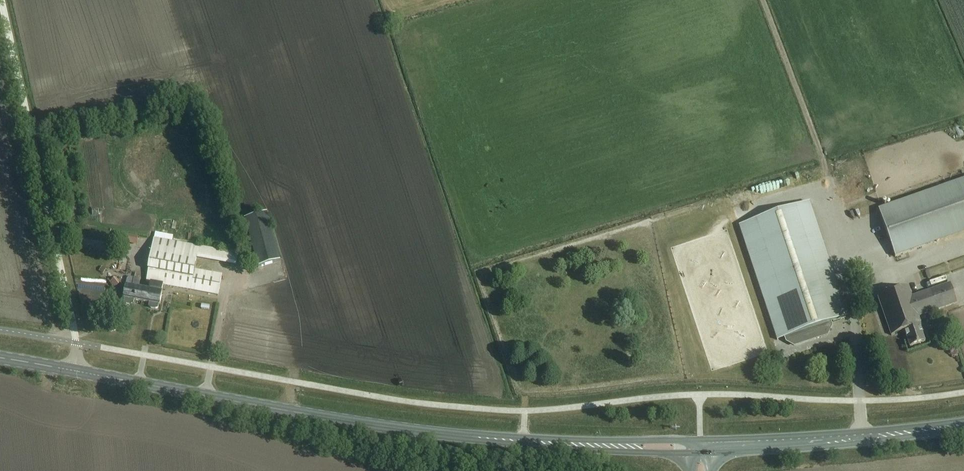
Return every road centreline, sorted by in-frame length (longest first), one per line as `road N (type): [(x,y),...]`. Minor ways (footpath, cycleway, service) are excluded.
road 1 (primary): [(71,370),(361,424),(541,443),(700,448)]
road 2 (unclassified): [(71,370),(71,305),(1,0)]
road 3 (primary): [(700,448),(963,425)]

